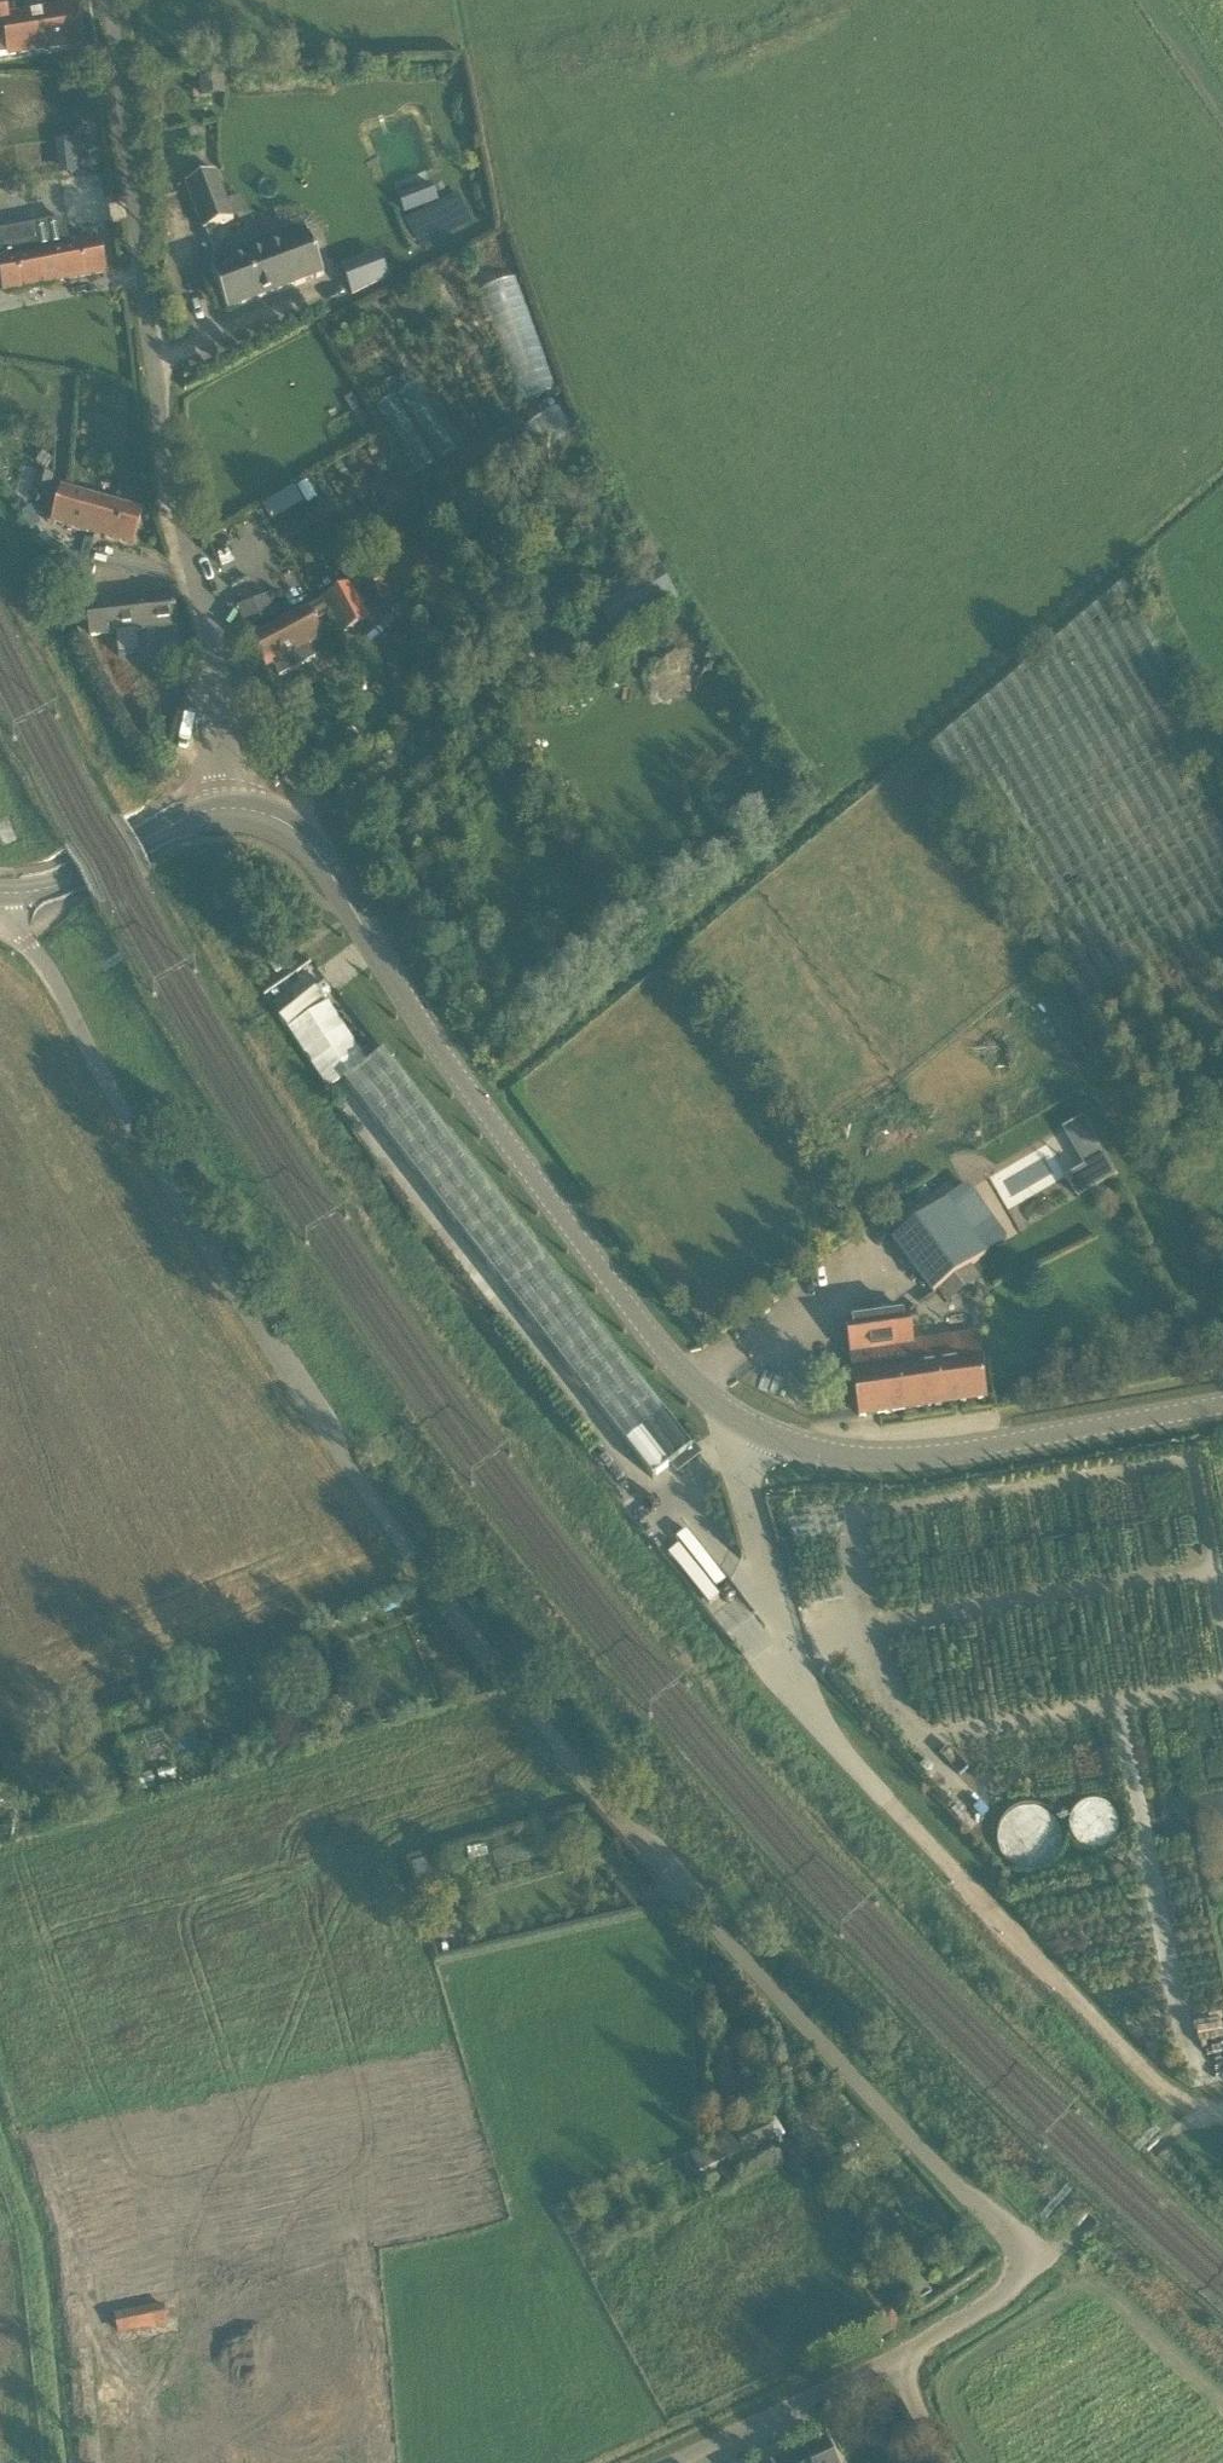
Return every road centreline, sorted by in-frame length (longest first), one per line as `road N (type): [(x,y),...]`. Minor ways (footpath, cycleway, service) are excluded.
road 1 (unclassified): [(893,2356),(1036,2266),(798,2022),(524,1710),(419,1572),(242,1314),(16,927),(7,896)]
road 2 (secondary): [(1222,1403),(898,1458),(803,1448),(717,1413),(628,1312),(477,1113),(297,839),(262,818),(228,815)]
road 3 (track): [(752,1431),(742,1456),(745,1506),(810,1721),(1202,2115)]
road 4 (unclassified): [(228,815),(219,688),(158,444),(106,0)]
road 5 (unclassified): [(666,2462),(893,2356)]
road 6 (secondary): [(7,896),(47,892),(172,825),(228,815)]
road 7 (unclassified): [(952,2462),(893,2356)]

